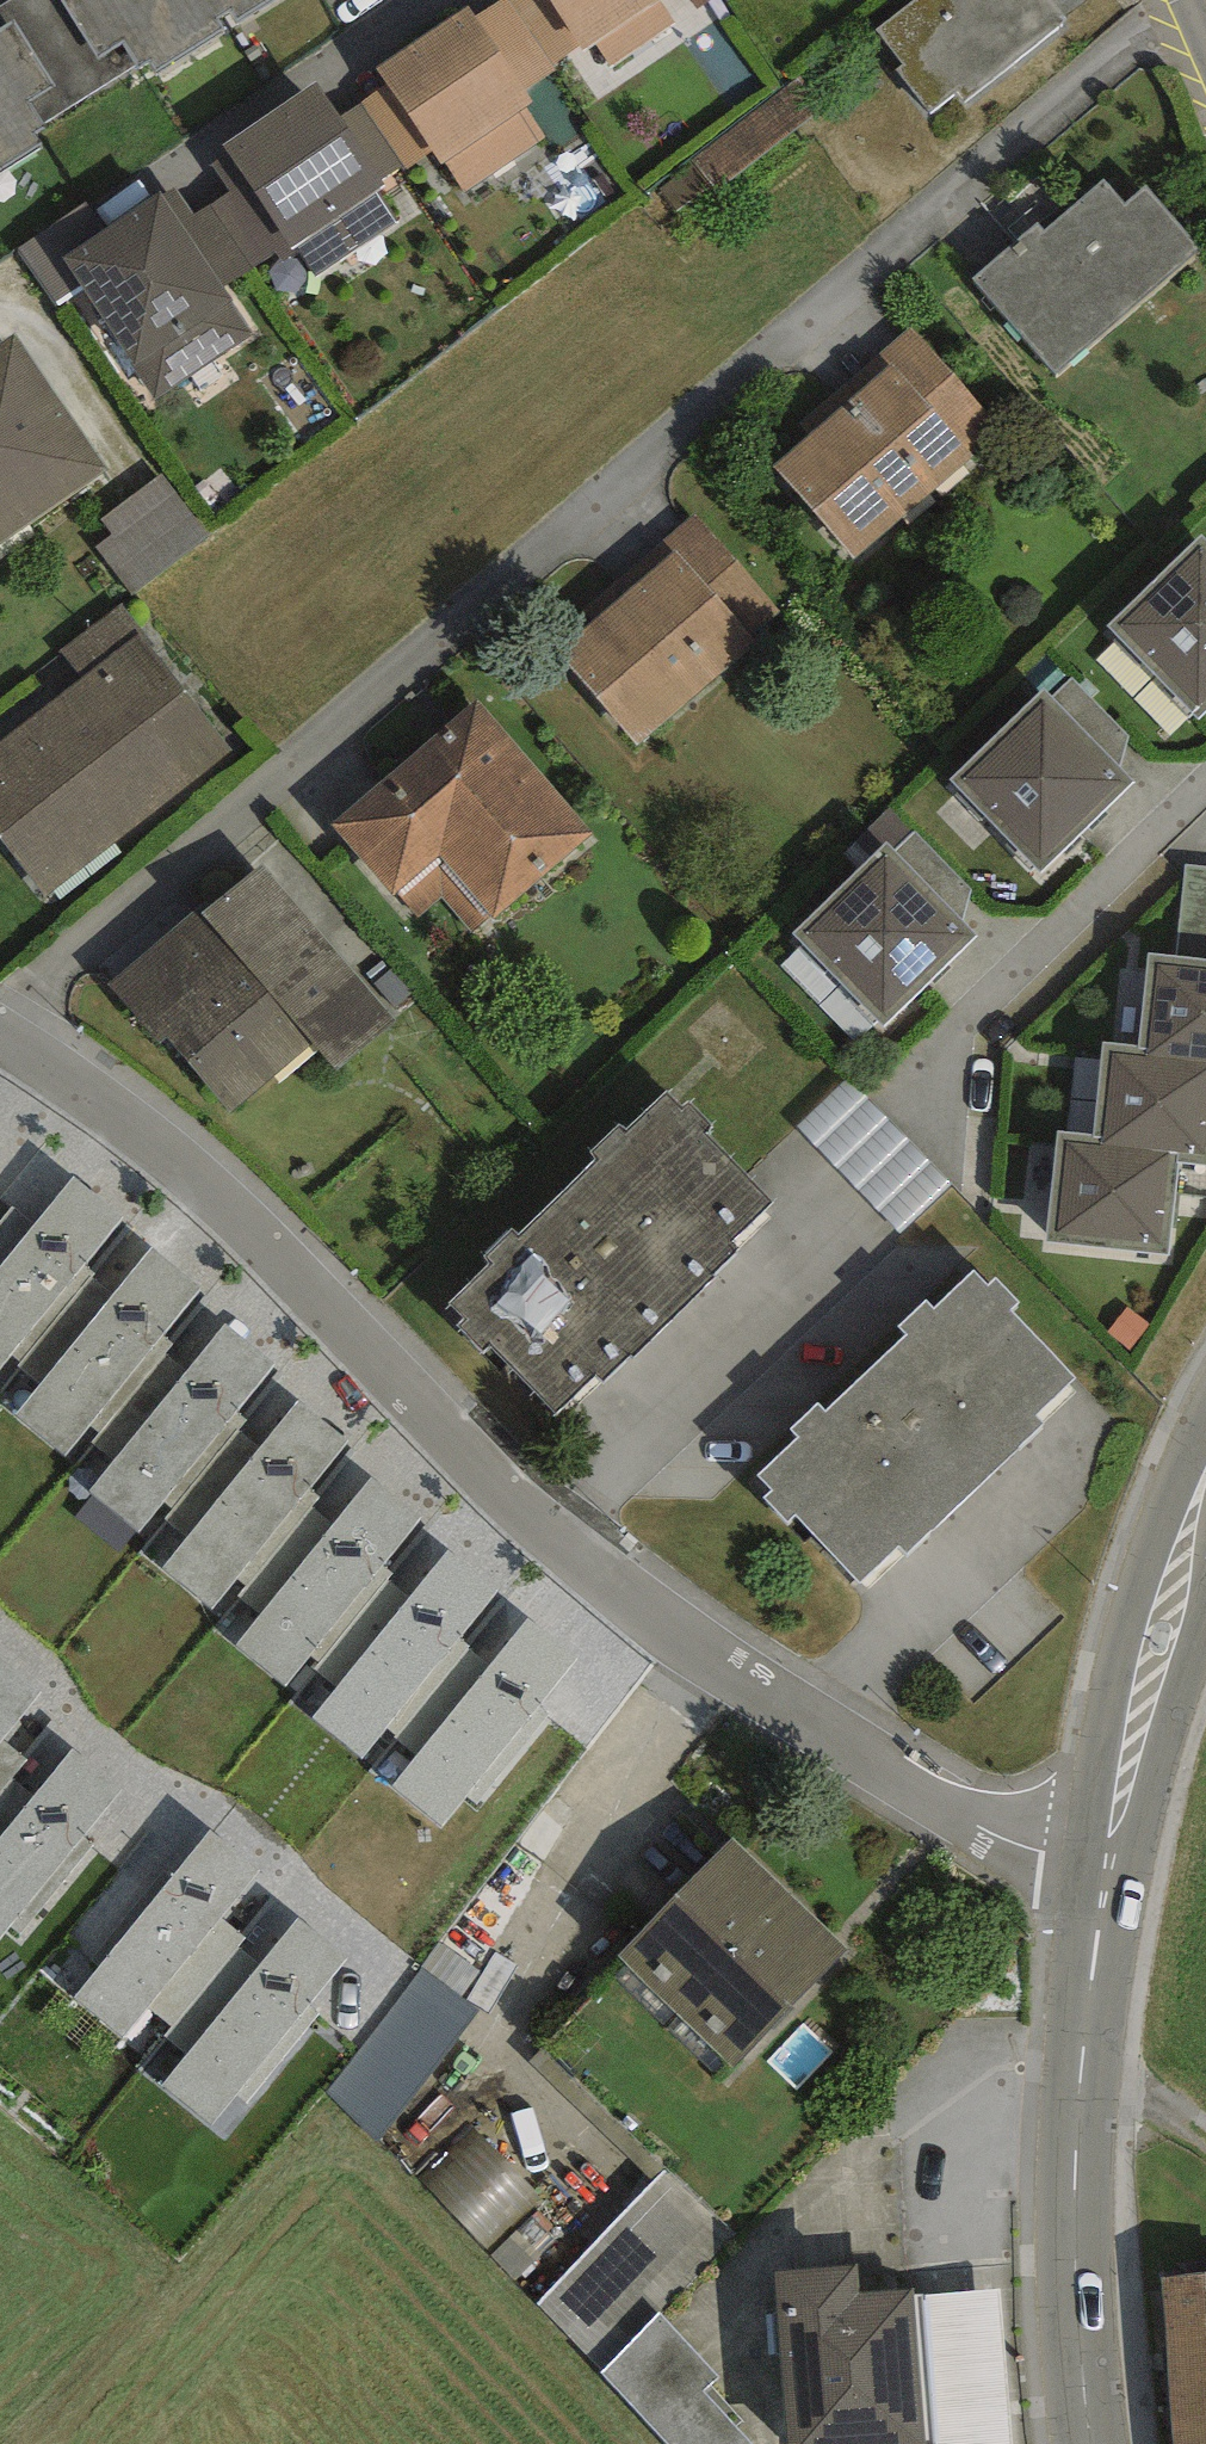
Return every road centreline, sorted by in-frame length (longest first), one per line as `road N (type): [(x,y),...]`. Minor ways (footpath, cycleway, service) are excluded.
road 1 (residential): [(1195,17),(668,463),(21,1037)]
road 2 (residential): [(1109,1858),(1043,1851),(976,1825),(677,1645),(175,1161),(21,1037)]
road 3 (secondary): [(1093,2443),(1071,2184),(1077,2076),(1109,1858)]
road 4 (secondary): [(1109,1858),(1159,1637),(1205,1492)]
road 5 (track): [(1077,2076),(1171,2110),(1205,2139)]

